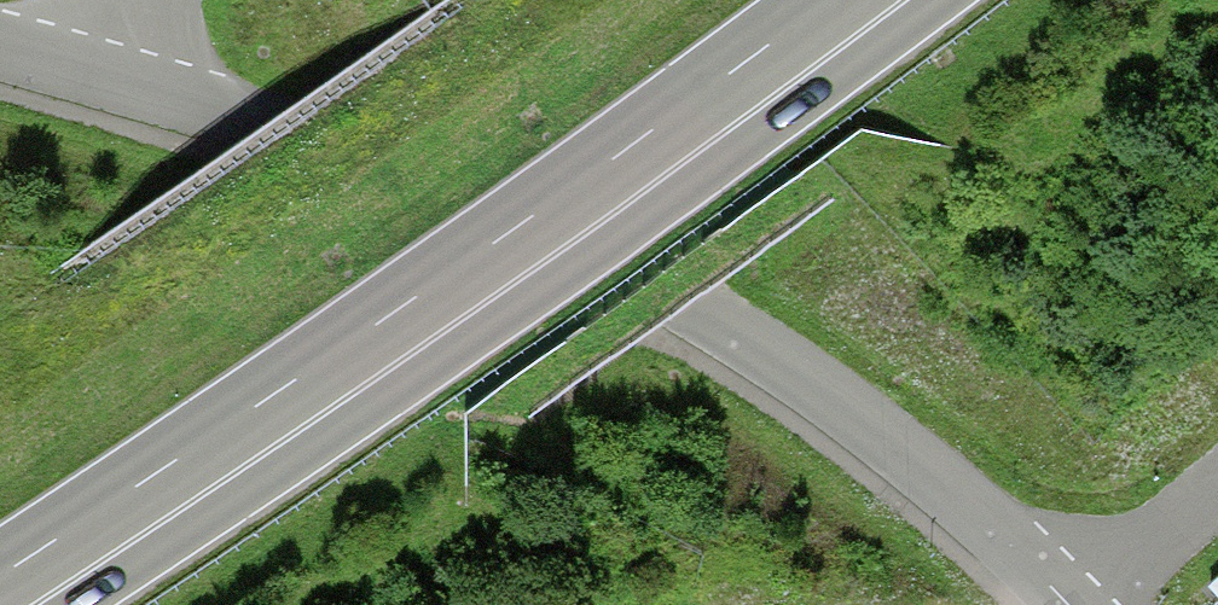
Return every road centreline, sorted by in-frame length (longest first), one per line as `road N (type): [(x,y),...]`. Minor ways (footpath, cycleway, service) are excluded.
road 1 (residential): [(0,47),(363,172),(743,344),(917,465),(1078,604)]
road 2 (trunk): [(0,570),(355,341),(839,0)]
road 3 (track): [(1217,496),(1103,604)]

